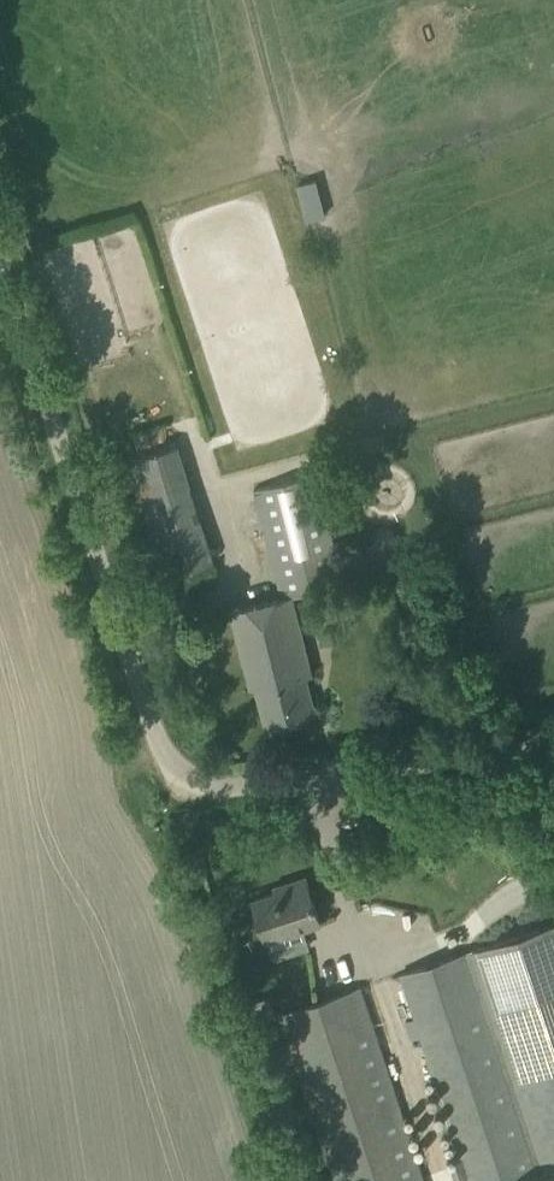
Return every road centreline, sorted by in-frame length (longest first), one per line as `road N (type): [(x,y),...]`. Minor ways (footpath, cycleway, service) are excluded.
road 1 (unclassified): [(0,264),(158,734),(187,779),(235,787),(553,743)]

